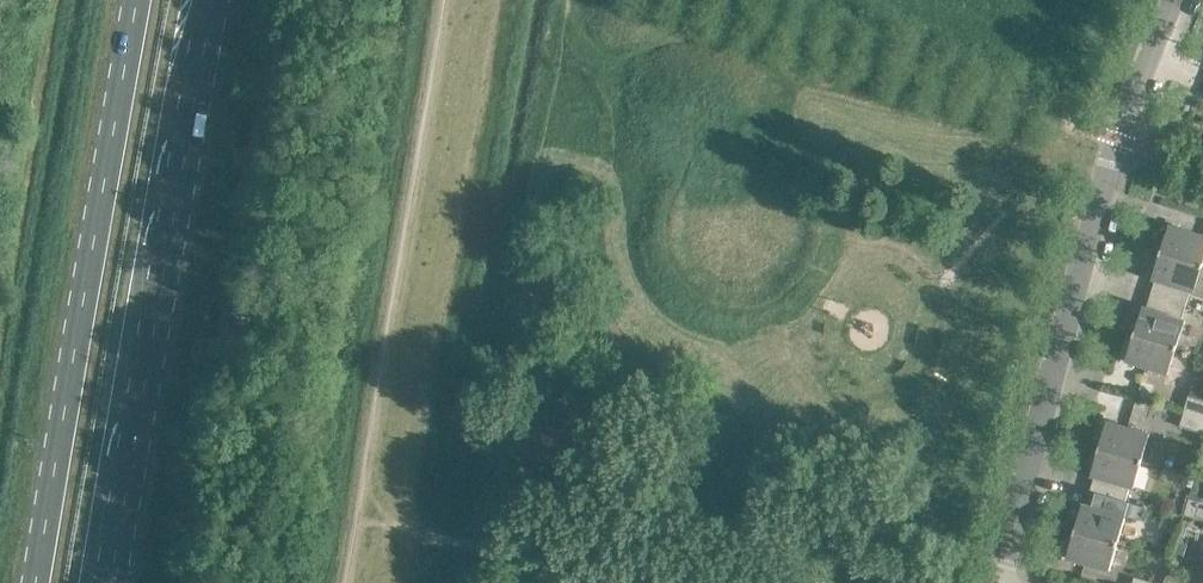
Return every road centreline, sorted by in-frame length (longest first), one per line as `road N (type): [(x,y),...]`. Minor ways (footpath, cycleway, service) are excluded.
road 1 (tertiary): [(996,582),(1118,132),(1174,0)]
road 2 (trunk): [(137,0),(35,582)]
road 3 (trunk): [(114,582),(214,0)]

